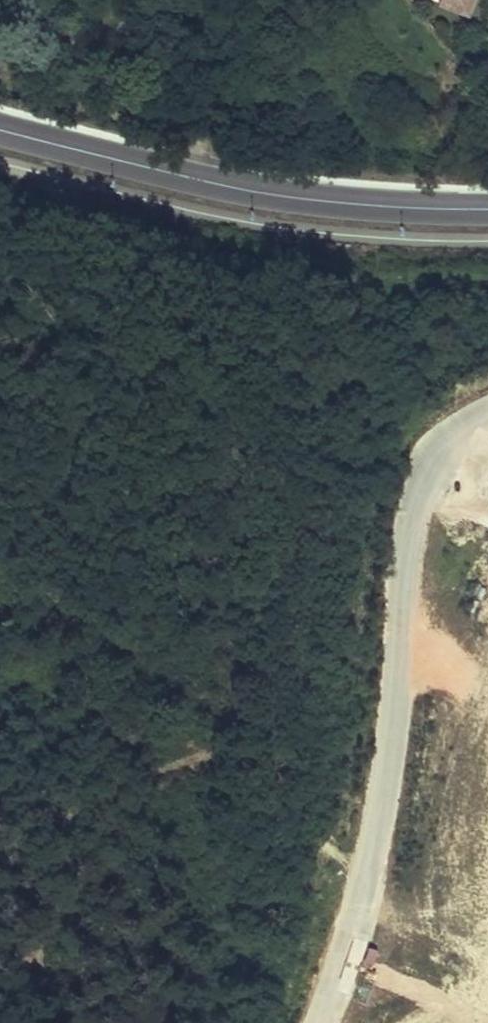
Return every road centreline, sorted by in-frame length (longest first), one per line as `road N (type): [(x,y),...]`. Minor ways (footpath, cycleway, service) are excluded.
road 1 (secondary): [(0,130),(292,198),(487,209)]

